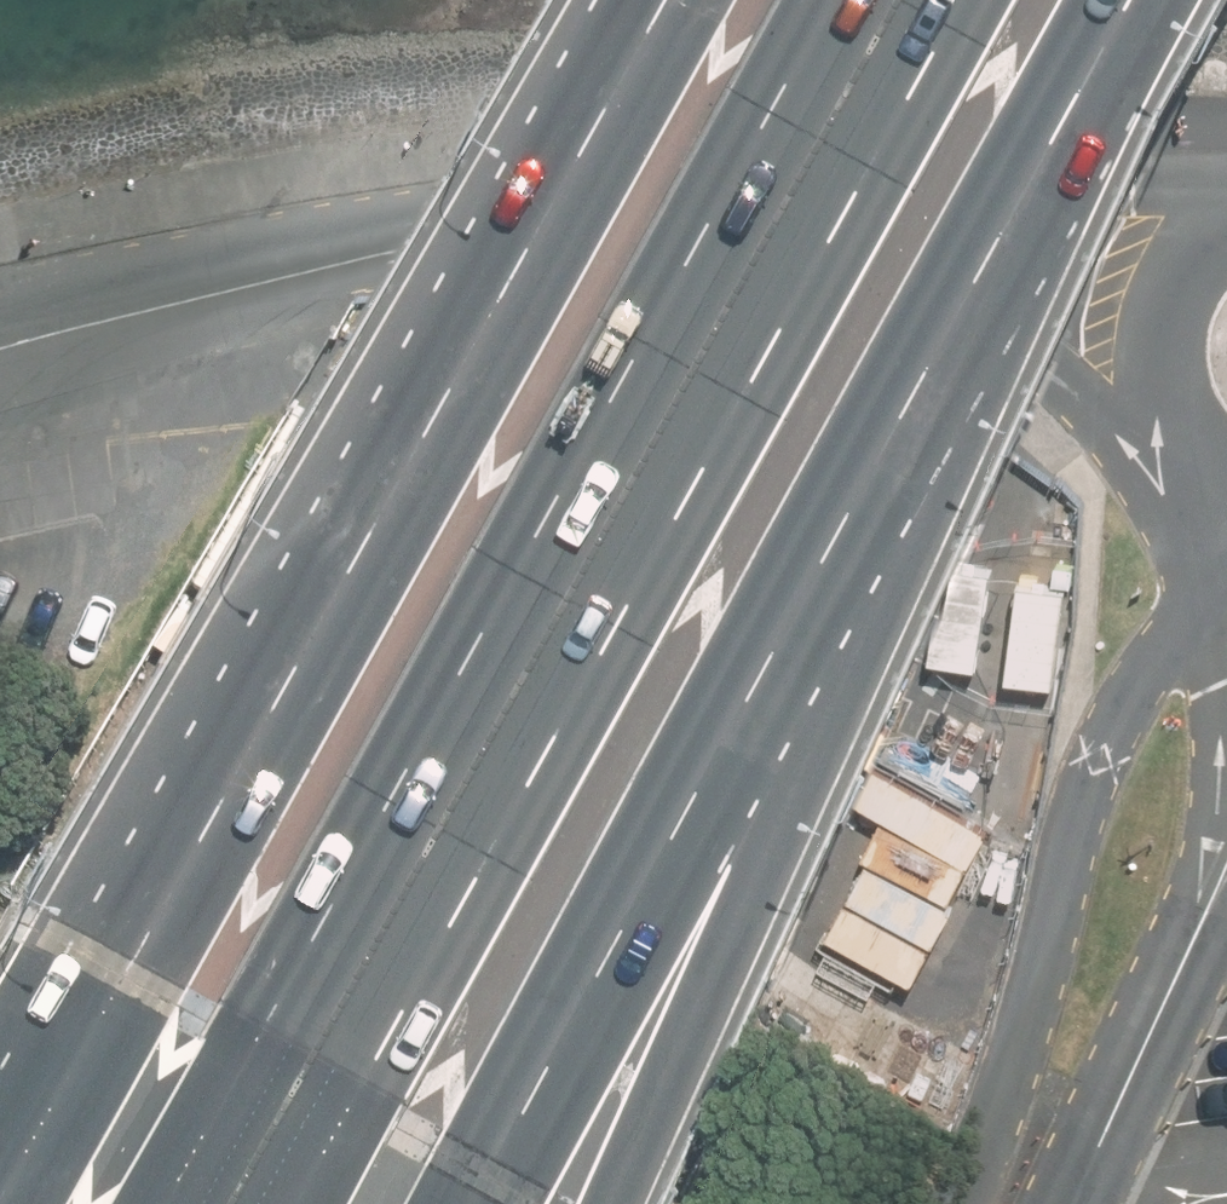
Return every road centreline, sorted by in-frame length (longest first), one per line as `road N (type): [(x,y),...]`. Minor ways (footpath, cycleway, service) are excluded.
road 1 (motorway): [(230,1203),(896,0)]
road 2 (motorway): [(0,1183),(661,0)]
road 3 (motorway): [(1082,71),(473,1203)]
road 4 (motorway): [(1082,71),(756,874),(607,1203)]
road 5 (residential): [(0,346),(316,272),(741,210)]
road 6 (residential): [(1226,565),(1150,666),(1122,717),(1082,815),(1036,988),(943,1203)]
road 7 (residential): [(741,210),(896,188),(1226,181)]
road 8 (residential): [(1155,416),(1048,361),(918,266),(741,210)]
road 9 (residential): [(1216,900),(1074,1203)]
road 10 (residential): [(1155,416),(1141,358),(1150,293),(1179,241),(1226,199)]
road 11 (residential): [(1216,900),(1226,750)]

